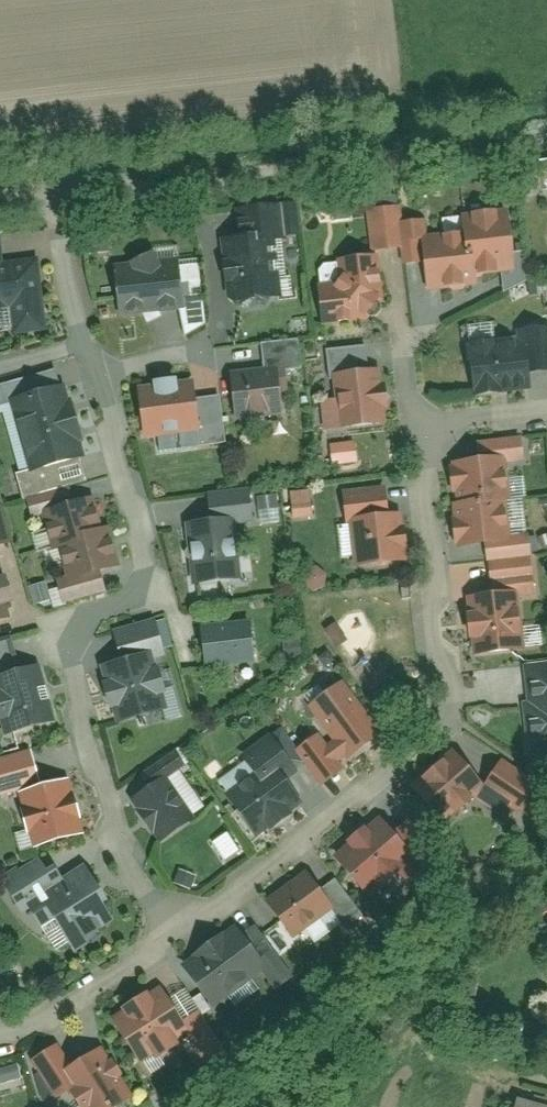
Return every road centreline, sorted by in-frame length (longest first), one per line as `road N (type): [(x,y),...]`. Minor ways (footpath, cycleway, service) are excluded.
road 1 (residential): [(420,434),(443,578),(430,613),(432,652),(451,673),(450,723),(185,930)]
road 2 (residential): [(185,930),(118,844),(72,658),(94,617),(133,601),(155,571),(98,369)]
road 3 (residential): [(546,145),(67,197)]
road 4 (residential): [(185,930),(0,1041)]
road 5 (residential): [(90,342),(69,270),(67,197)]
road 6 (residential): [(546,416),(420,434)]

